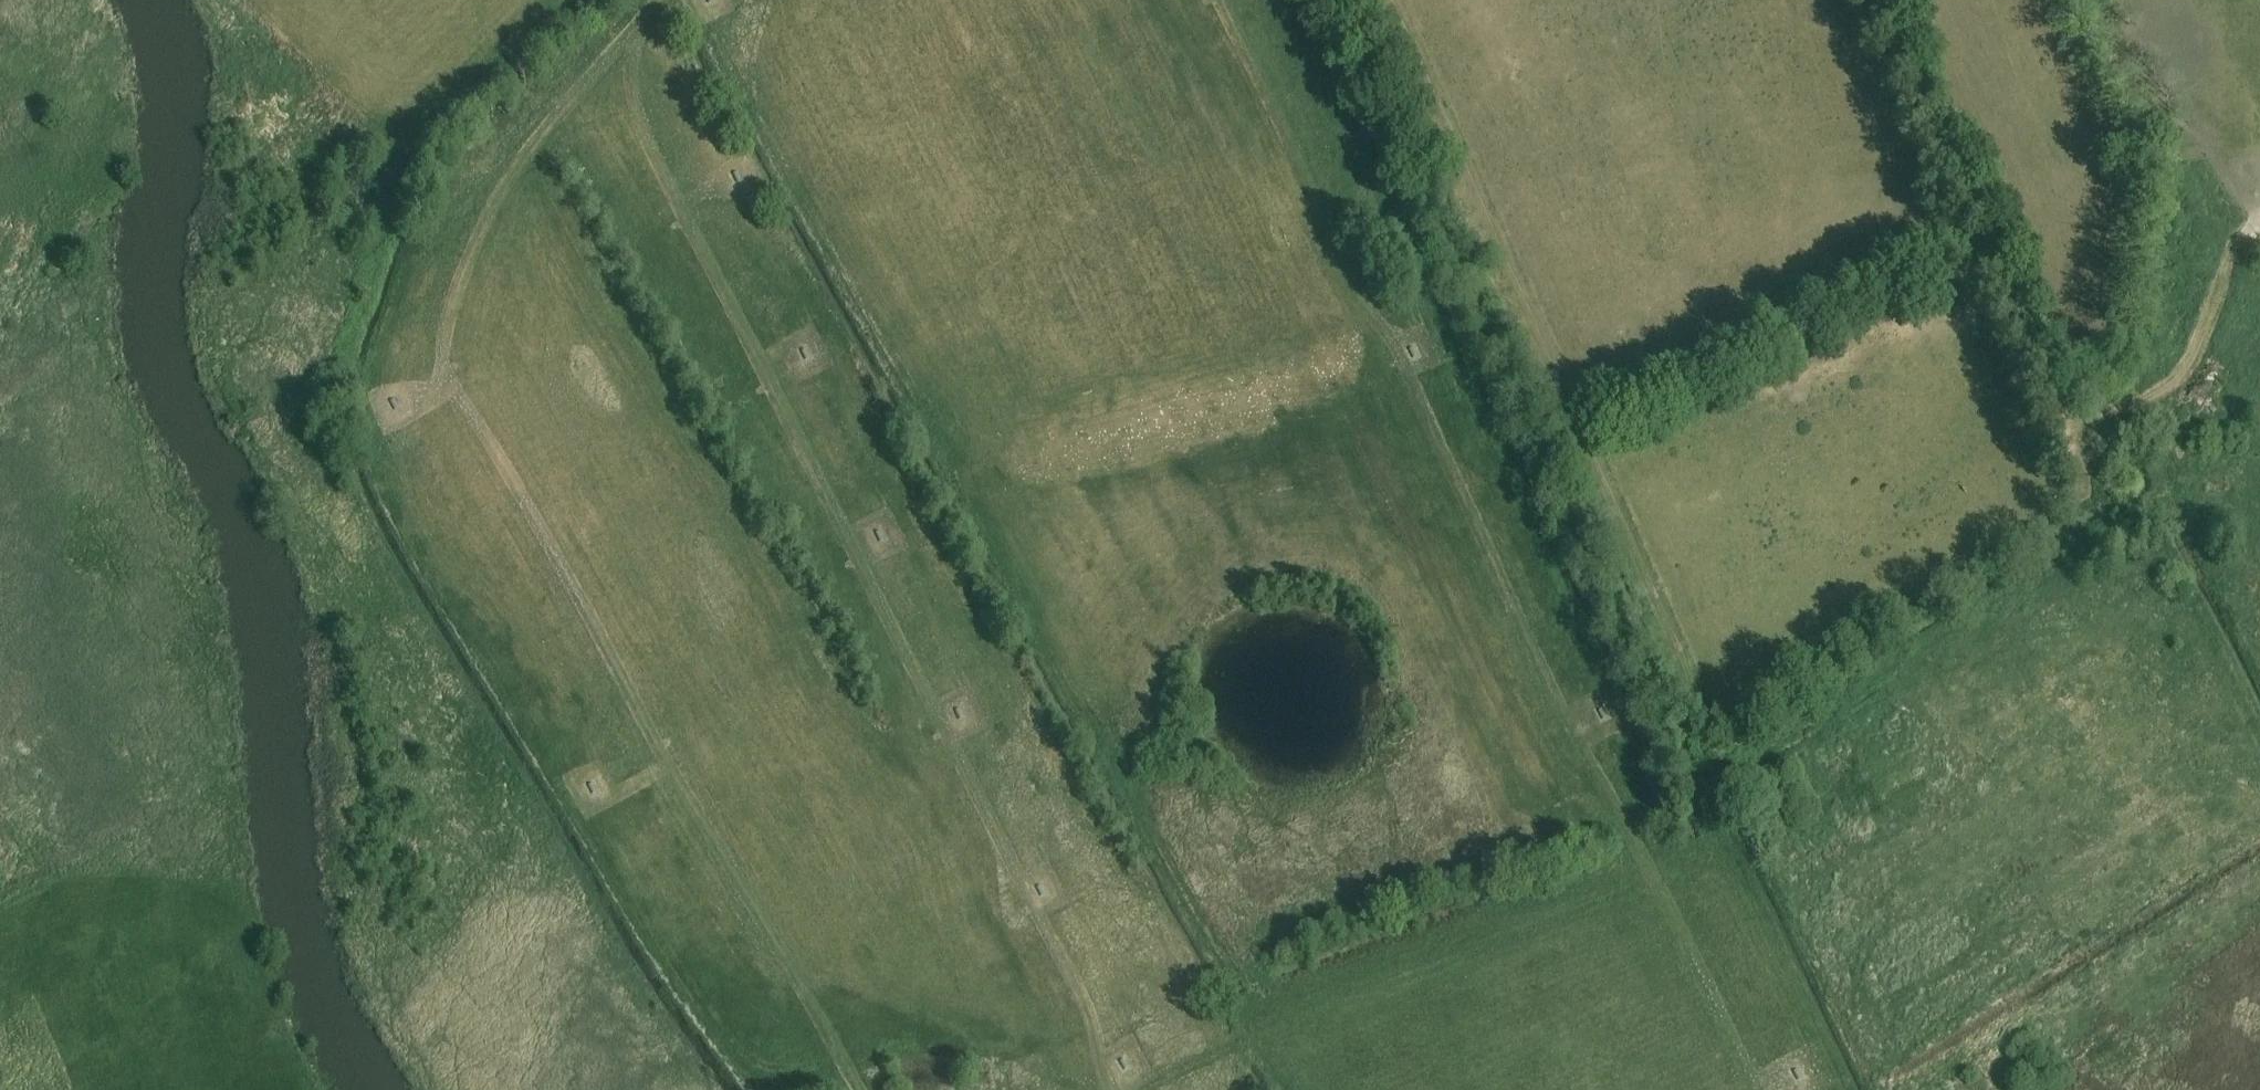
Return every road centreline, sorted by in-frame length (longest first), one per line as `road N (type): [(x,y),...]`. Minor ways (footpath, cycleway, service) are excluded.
road 1 (track): [(1389,0),(1718,729),(2072,505),(1863,0)]
road 2 (track): [(2065,0),(2130,161),(2140,243),(2118,334),(2077,380),(2031,398)]
road 3 (track): [(1971,249),(1584,432)]

